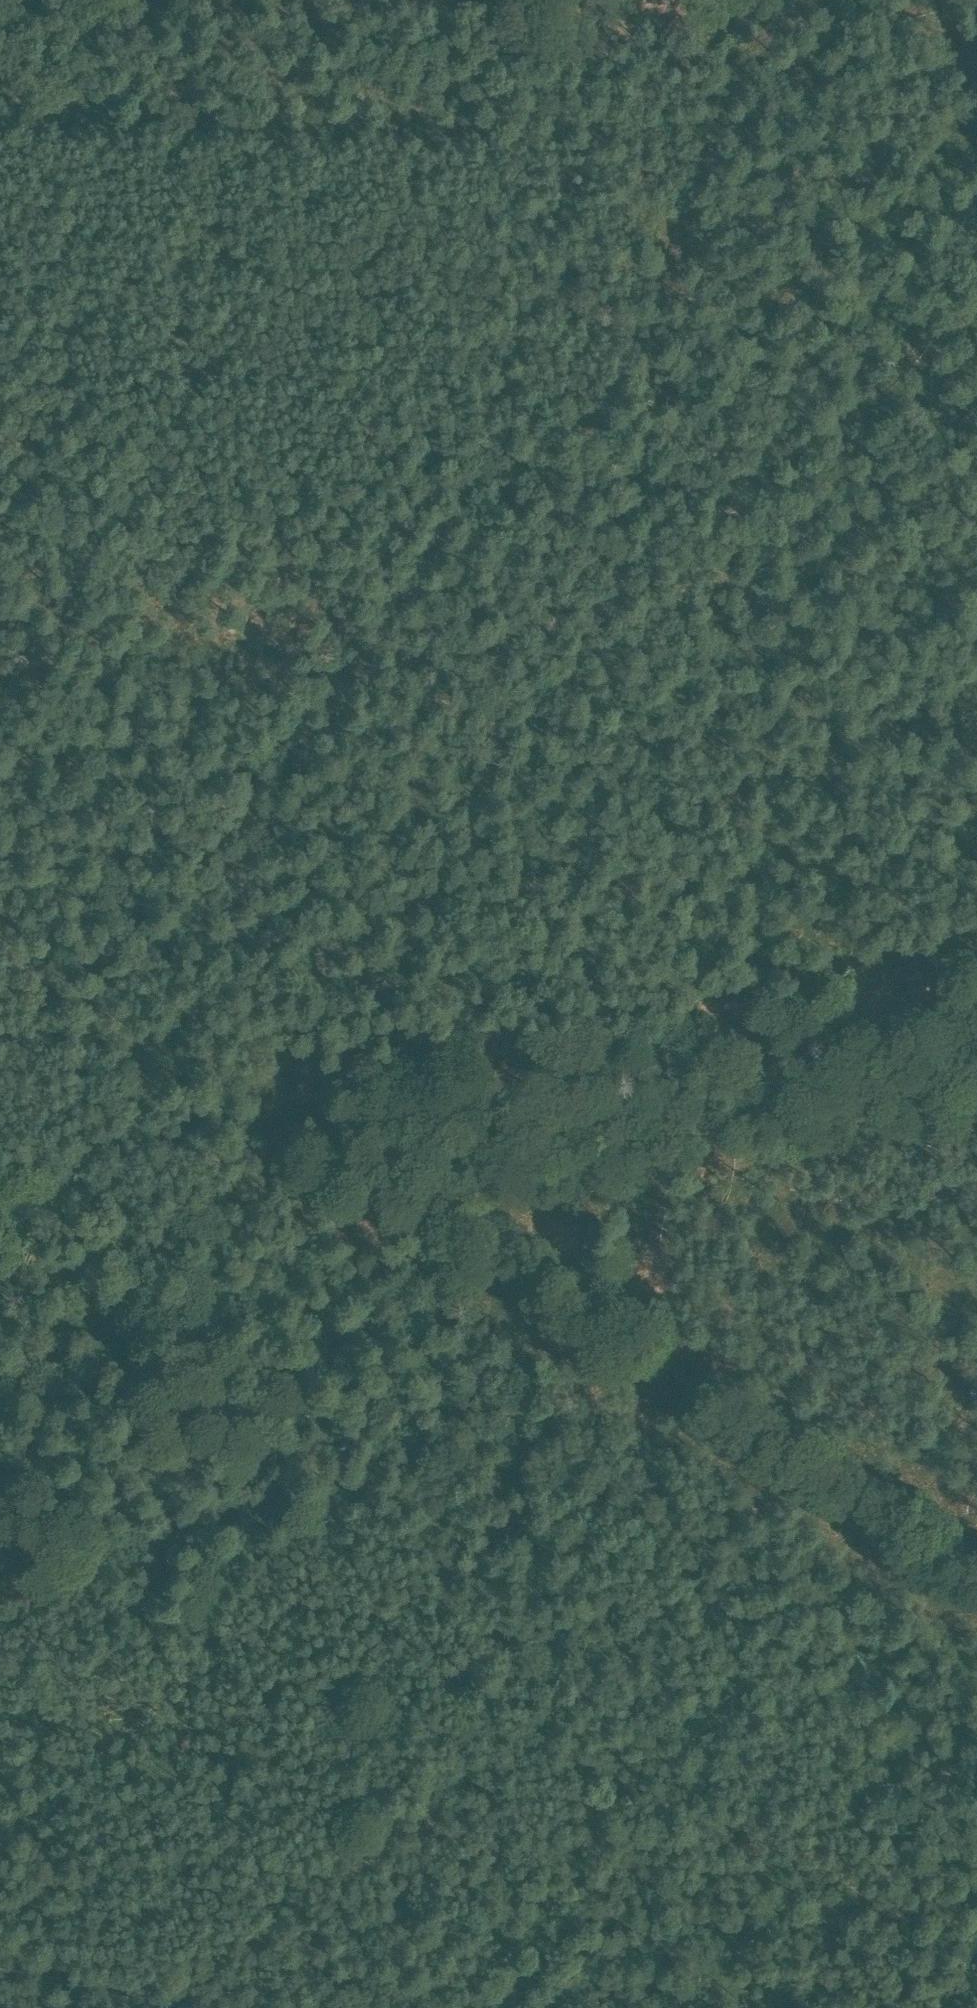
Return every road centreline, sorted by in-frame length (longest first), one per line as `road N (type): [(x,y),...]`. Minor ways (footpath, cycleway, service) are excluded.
road 1 (track): [(810,0),(568,0)]
road 2 (track): [(219,2007),(0,1972)]

